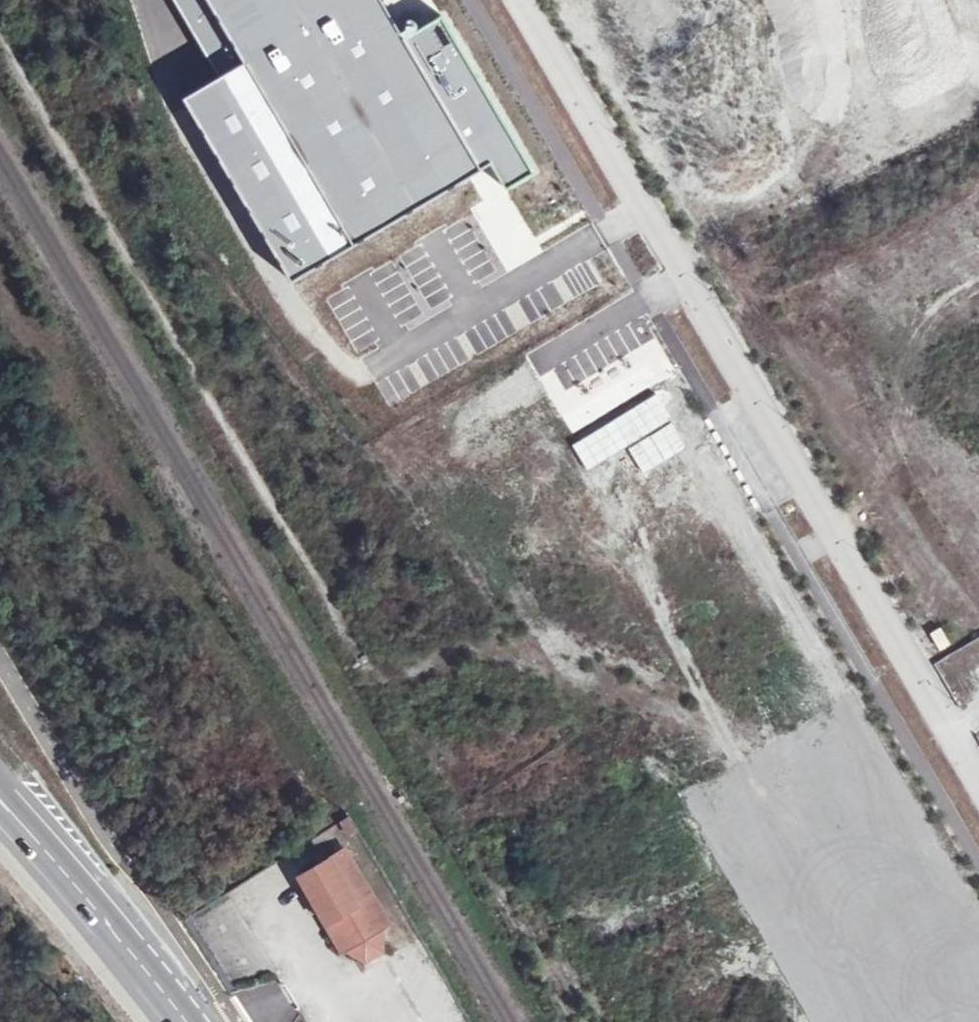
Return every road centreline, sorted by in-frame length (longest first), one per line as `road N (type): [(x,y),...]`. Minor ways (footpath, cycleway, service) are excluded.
road 1 (unclassified): [(978,768),(528,0)]
road 2 (track): [(359,658),(0,46)]
road 3 (primary): [(0,802),(186,1021)]

